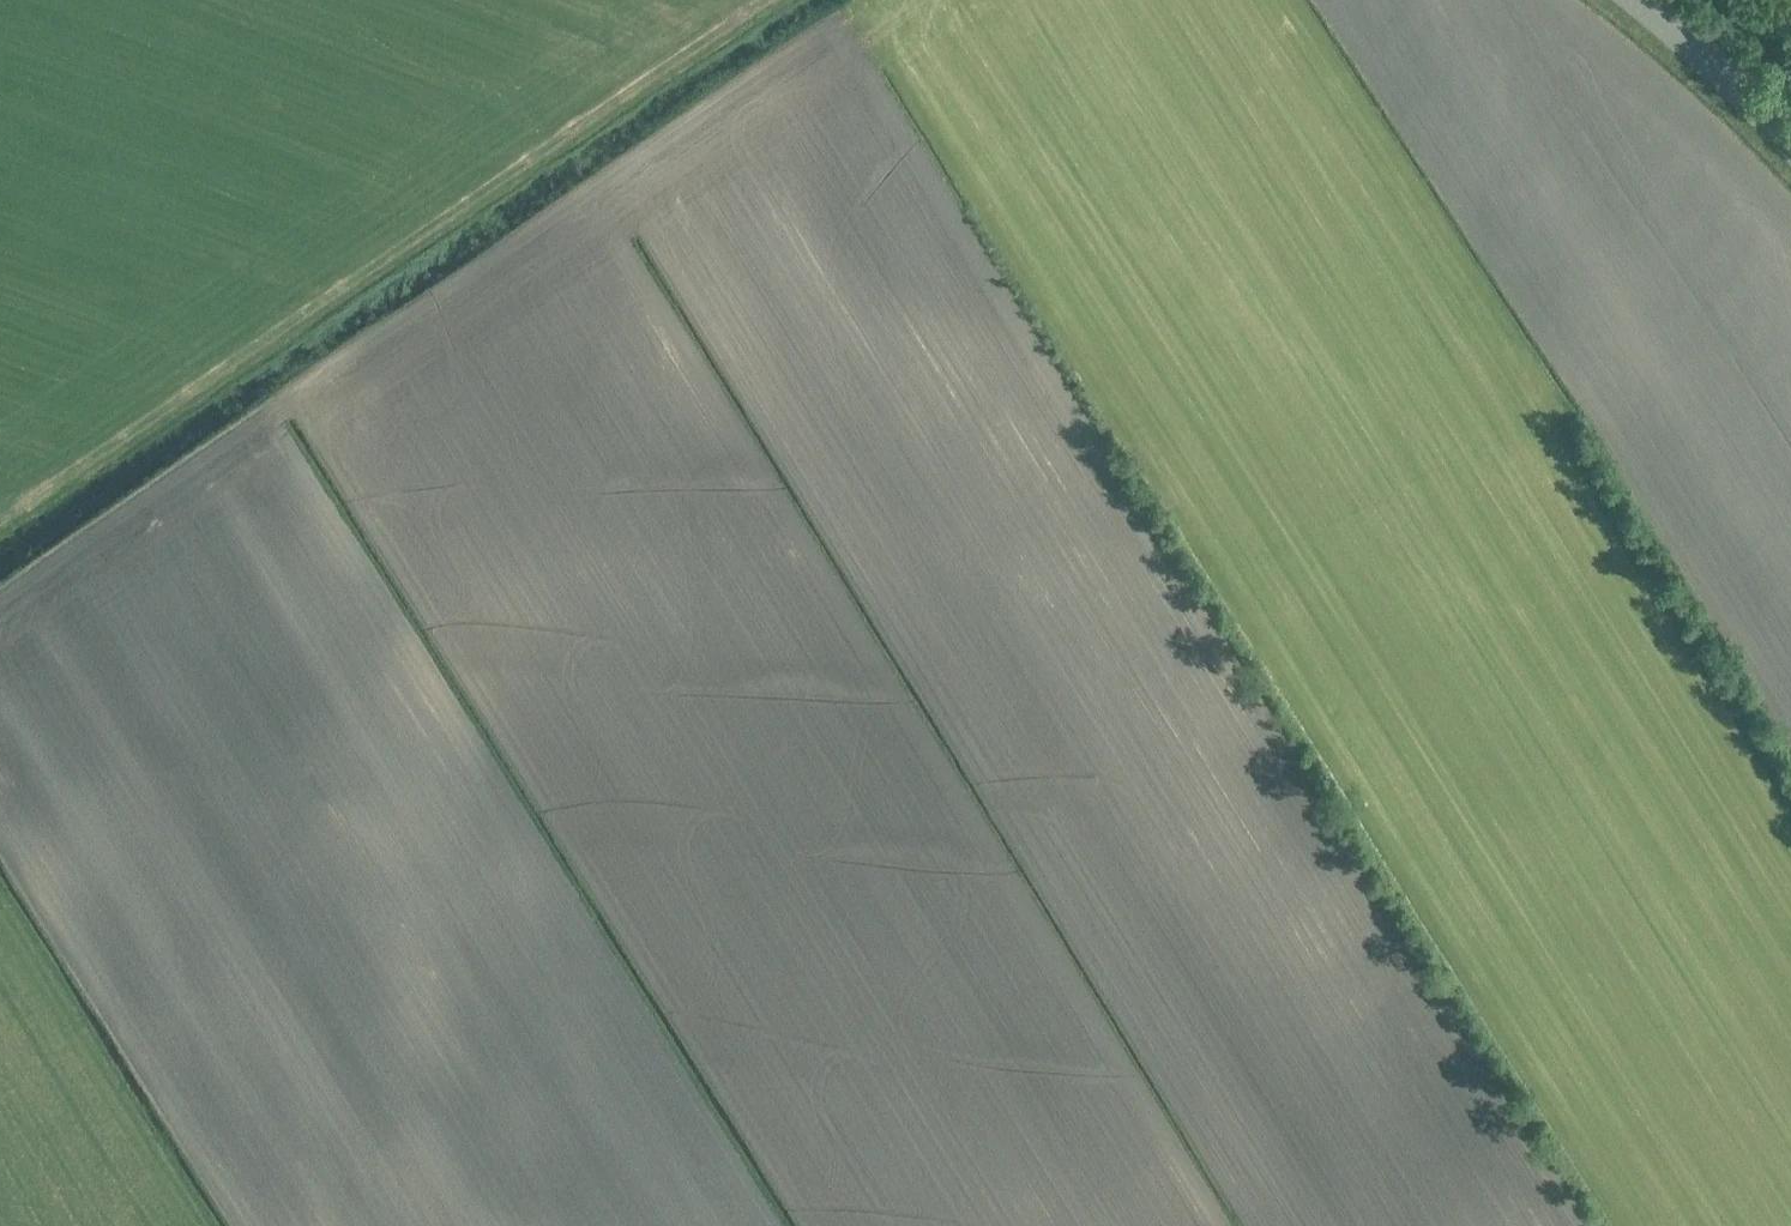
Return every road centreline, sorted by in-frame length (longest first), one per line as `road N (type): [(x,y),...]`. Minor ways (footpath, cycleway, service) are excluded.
road 1 (tertiary): [(1790,150),(1631,0)]

